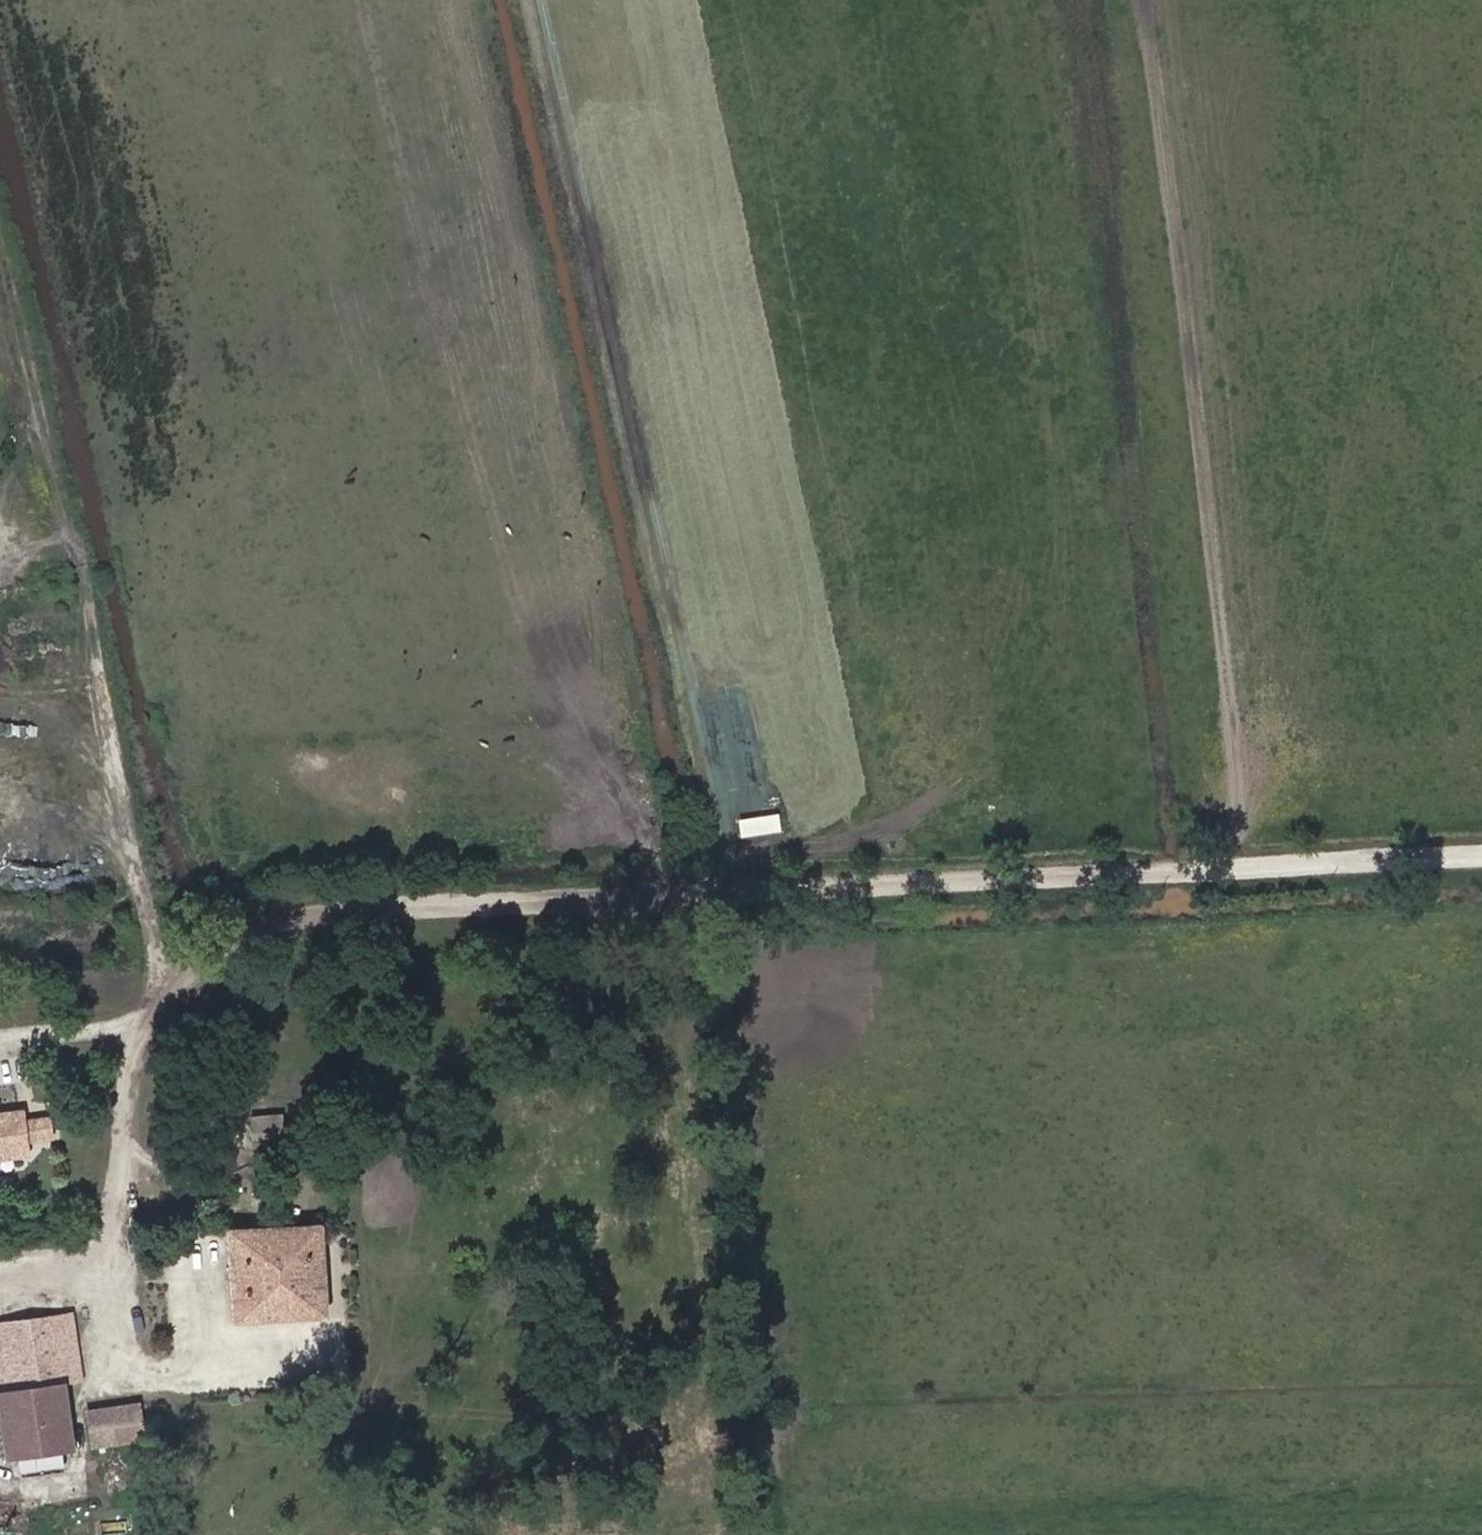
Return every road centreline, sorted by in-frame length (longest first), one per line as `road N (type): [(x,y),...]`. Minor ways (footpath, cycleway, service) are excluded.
road 1 (track): [(1481,859),(319,916),(141,1015)]

